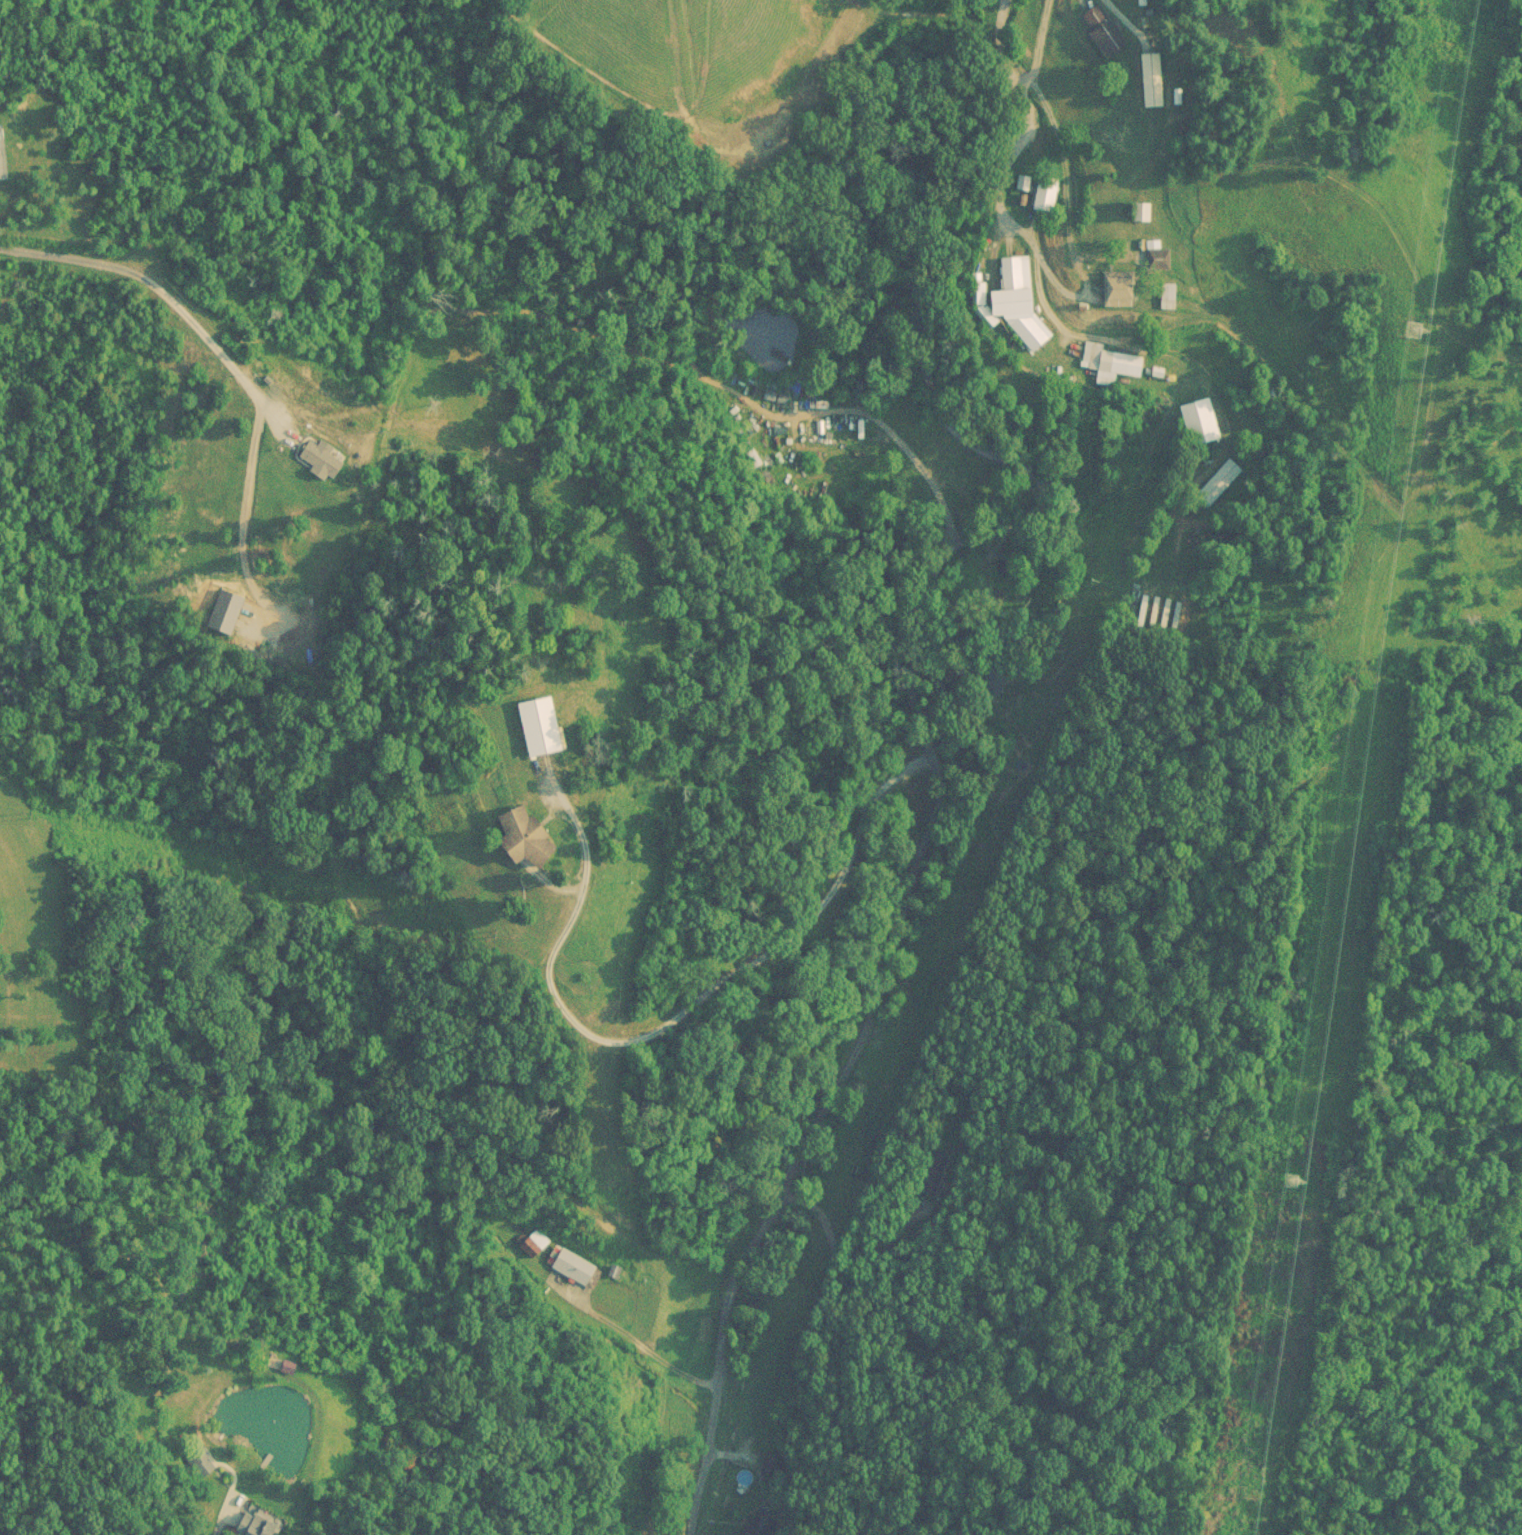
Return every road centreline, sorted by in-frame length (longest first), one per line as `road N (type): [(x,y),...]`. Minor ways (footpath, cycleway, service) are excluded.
road 1 (residential): [(1039,0),(1041,108),(1029,173),(939,335),(960,408),(1059,501),(1020,559),(963,605),(969,832),(927,967),(814,1198),(745,1372),(713,1534)]

